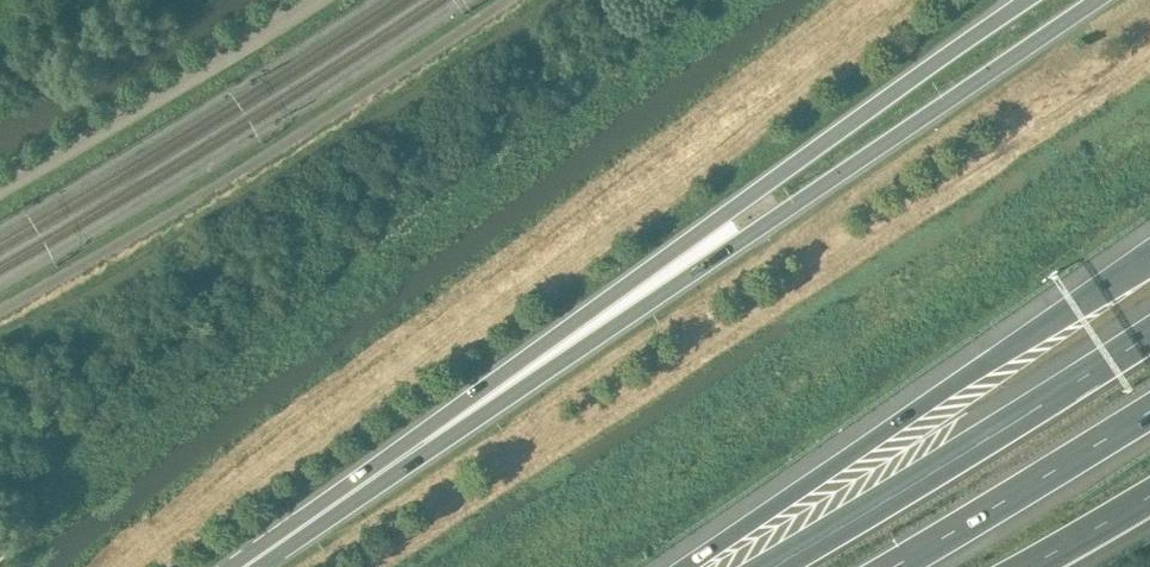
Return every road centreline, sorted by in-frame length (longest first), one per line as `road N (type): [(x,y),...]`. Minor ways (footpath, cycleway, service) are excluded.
road 1 (primary): [(388,464),(744,236),(1091,0)]
road 2 (primary): [(1025,0),(728,209),(388,464)]
road 3 (motorway): [(1149,256),(684,566)]
road 4 (motorway): [(1149,335),(773,566)]
road 5 (unclassified): [(0,185),(312,0)]
road 6 (motorway): [(896,566),(1149,414)]
road 7 (primary): [(237,566),(388,464)]
road 8 (motorway): [(1029,566),(1149,495)]

